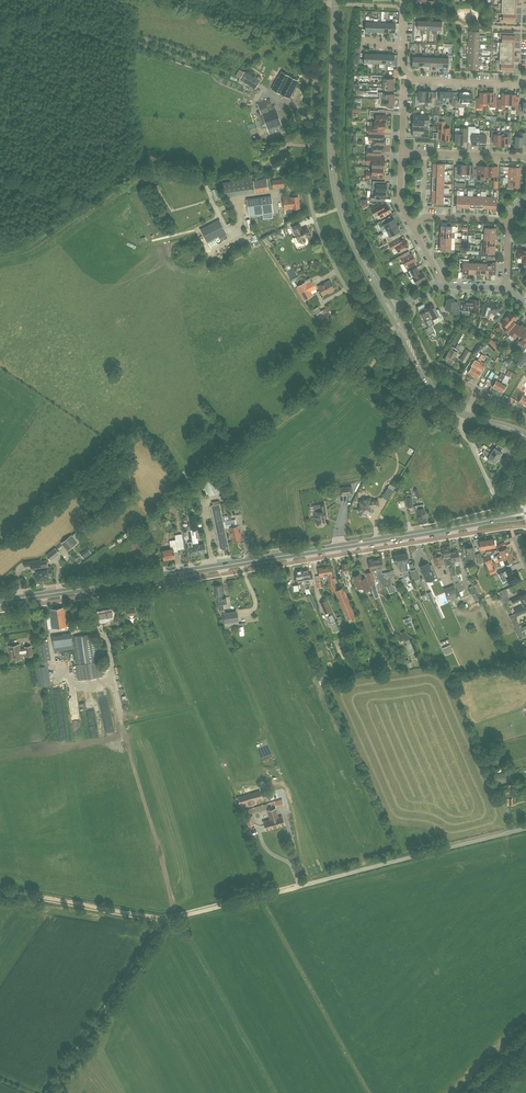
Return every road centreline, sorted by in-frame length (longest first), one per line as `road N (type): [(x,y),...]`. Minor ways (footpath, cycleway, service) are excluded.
road 1 (secondary): [(0,601),(510,516)]
road 2 (track): [(297,887),(165,918),(47,1092)]
road 3 (residential): [(459,429),(433,410),(390,330),(348,288),(314,217)]
road 4 (unclassified): [(297,887),(525,828)]
road 5 (residential): [(314,217),(319,3)]
road 6 (secondary): [(342,209),(329,124),(335,0)]
road 7 (track): [(0,890),(163,921)]
road 8 (secondary): [(463,415),(439,396),(390,312)]

